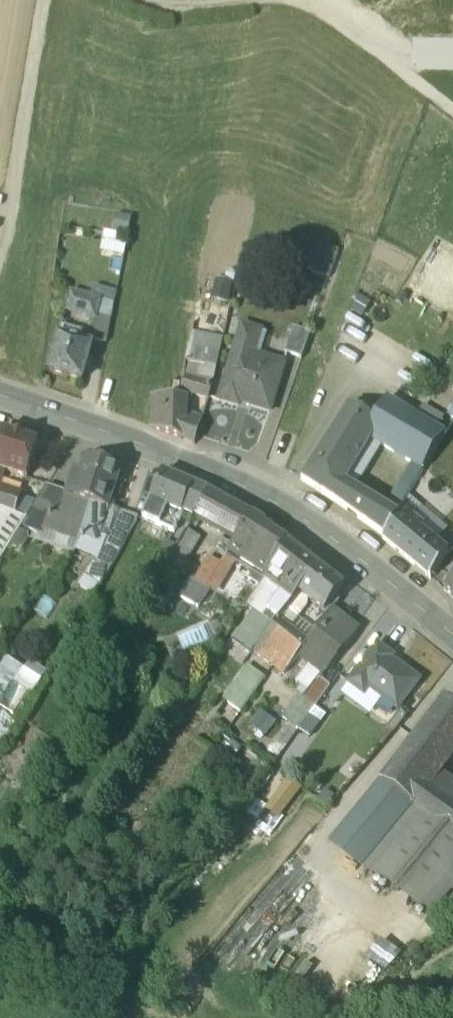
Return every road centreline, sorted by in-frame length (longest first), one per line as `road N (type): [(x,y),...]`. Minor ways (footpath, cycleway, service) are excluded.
road 1 (secondary): [(452,636),(311,525),(208,470),(0,394)]
road 2 (track): [(142,0),(179,14),(307,0),(452,106)]
road 3 (track): [(0,241),(40,0)]

